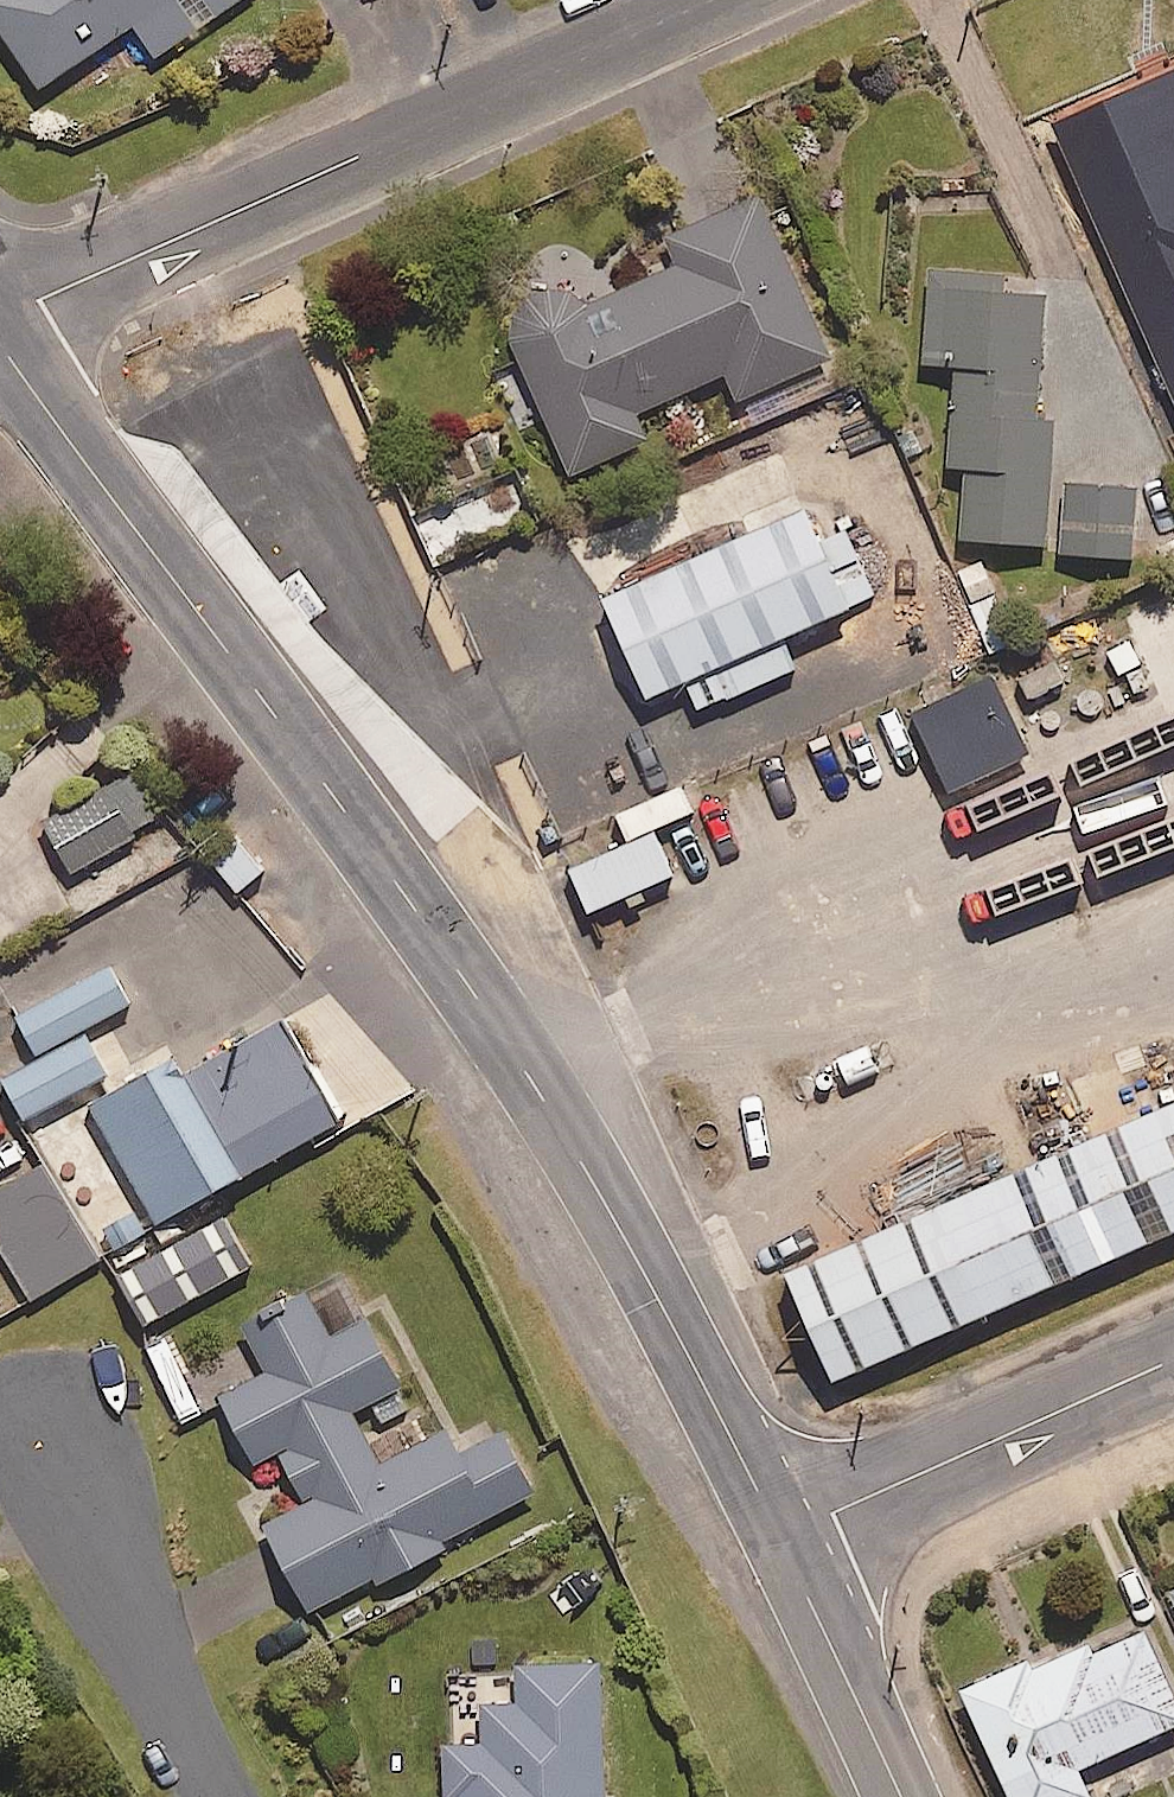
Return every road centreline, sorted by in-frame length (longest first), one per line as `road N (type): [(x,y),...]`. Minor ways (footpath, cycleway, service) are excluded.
road 1 (secondary): [(0,343),(404,896),(533,1089),(642,1269),(780,1538)]
road 2 (residential): [(0,312),(707,0)]
road 3 (residential): [(1173,1363),(780,1538)]
road 4 (residential): [(220,1796),(177,1725),(42,1438)]
road 5 (secondary): [(780,1538),(898,1796)]

